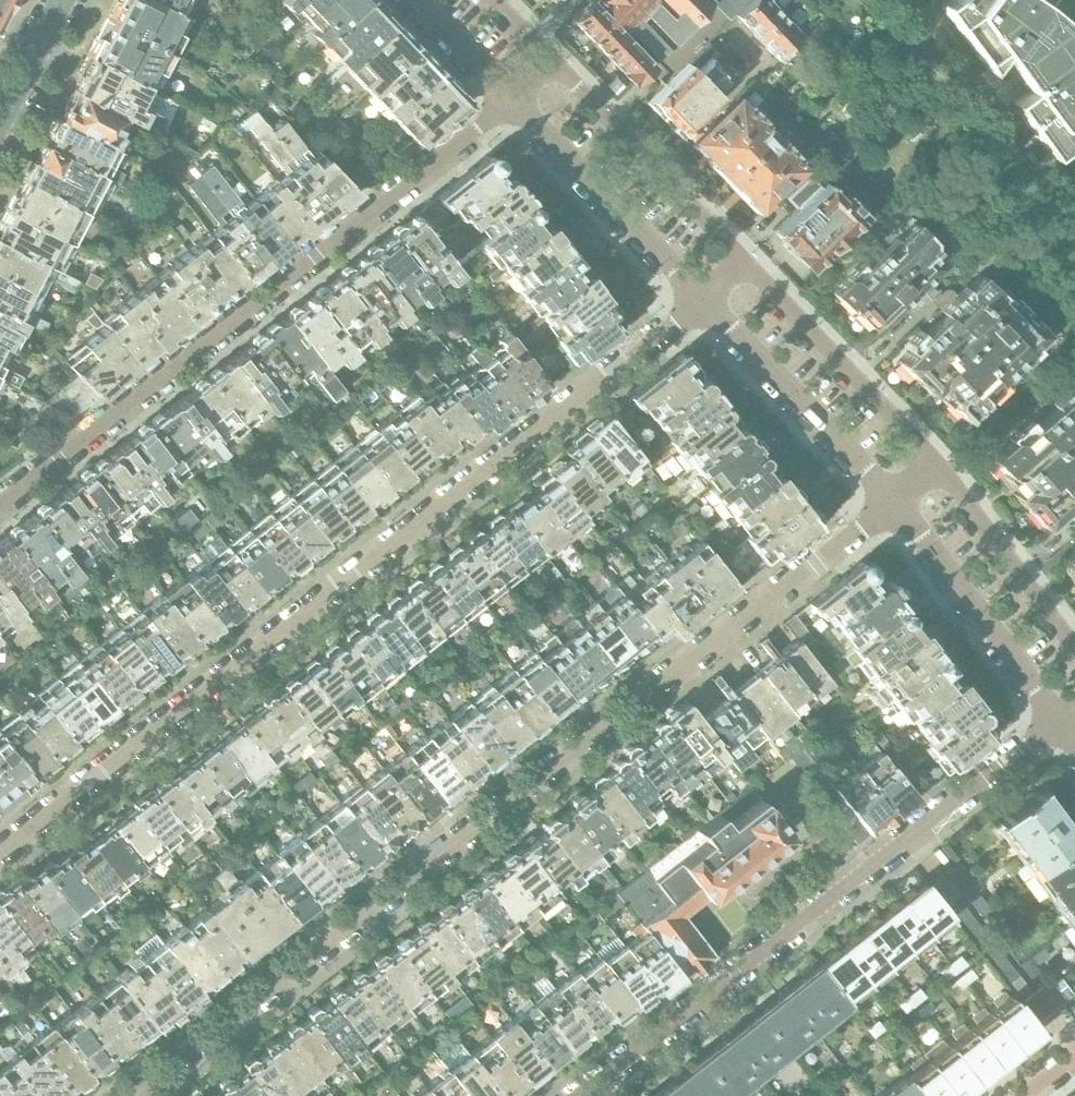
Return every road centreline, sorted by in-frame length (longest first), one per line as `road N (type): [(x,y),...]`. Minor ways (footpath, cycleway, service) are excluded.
road 1 (residential): [(893,499),(136,1095)]
road 2 (residential): [(704,300),(0,852)]
road 3 (residential): [(0,505),(513,100)]
road 4 (residential): [(1061,719),(581,1095)]
road 5 (residential): [(937,464),(744,263)]
road 6 (residential): [(893,499),(1061,719)]
road 7 (residential): [(513,100),(704,300)]
road 8 (residential): [(704,300),(893,499)]
road 9 (residential): [(744,263),(558,67)]
road 10 (residential): [(1074,648),(937,464)]
road 11 (residential): [(417,0),(513,100)]
road 12 (residential): [(0,122),(64,0)]

